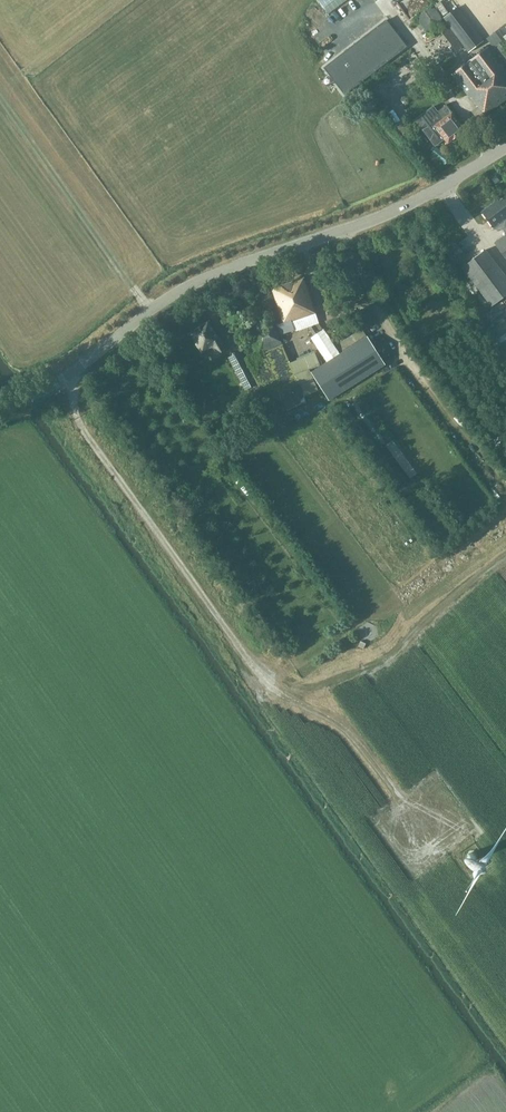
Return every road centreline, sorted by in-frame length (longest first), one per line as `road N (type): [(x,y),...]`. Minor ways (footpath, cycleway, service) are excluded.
road 1 (tertiary): [(0,406),(56,382),(190,286),(384,217),(505,148)]

